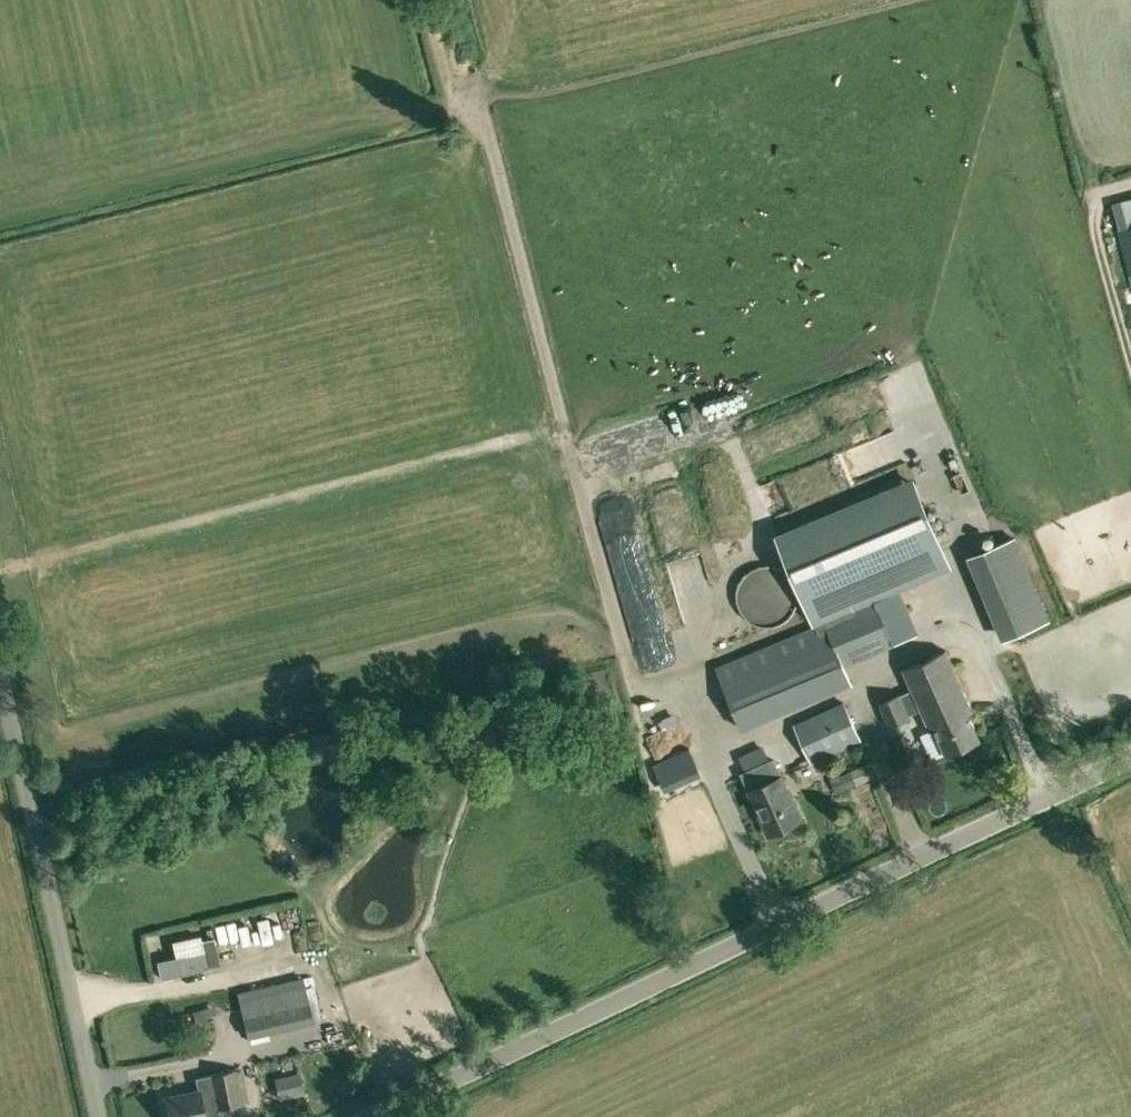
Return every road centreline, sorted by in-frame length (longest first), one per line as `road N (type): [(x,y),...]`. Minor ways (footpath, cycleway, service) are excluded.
road 1 (unclassified): [(378,1116),(1130,759)]
road 2 (track): [(615,635),(492,167),(438,92),(416,0)]
road 3 (unclassified): [(97,1116),(0,684)]
road 4 (track): [(558,429),(201,520)]

